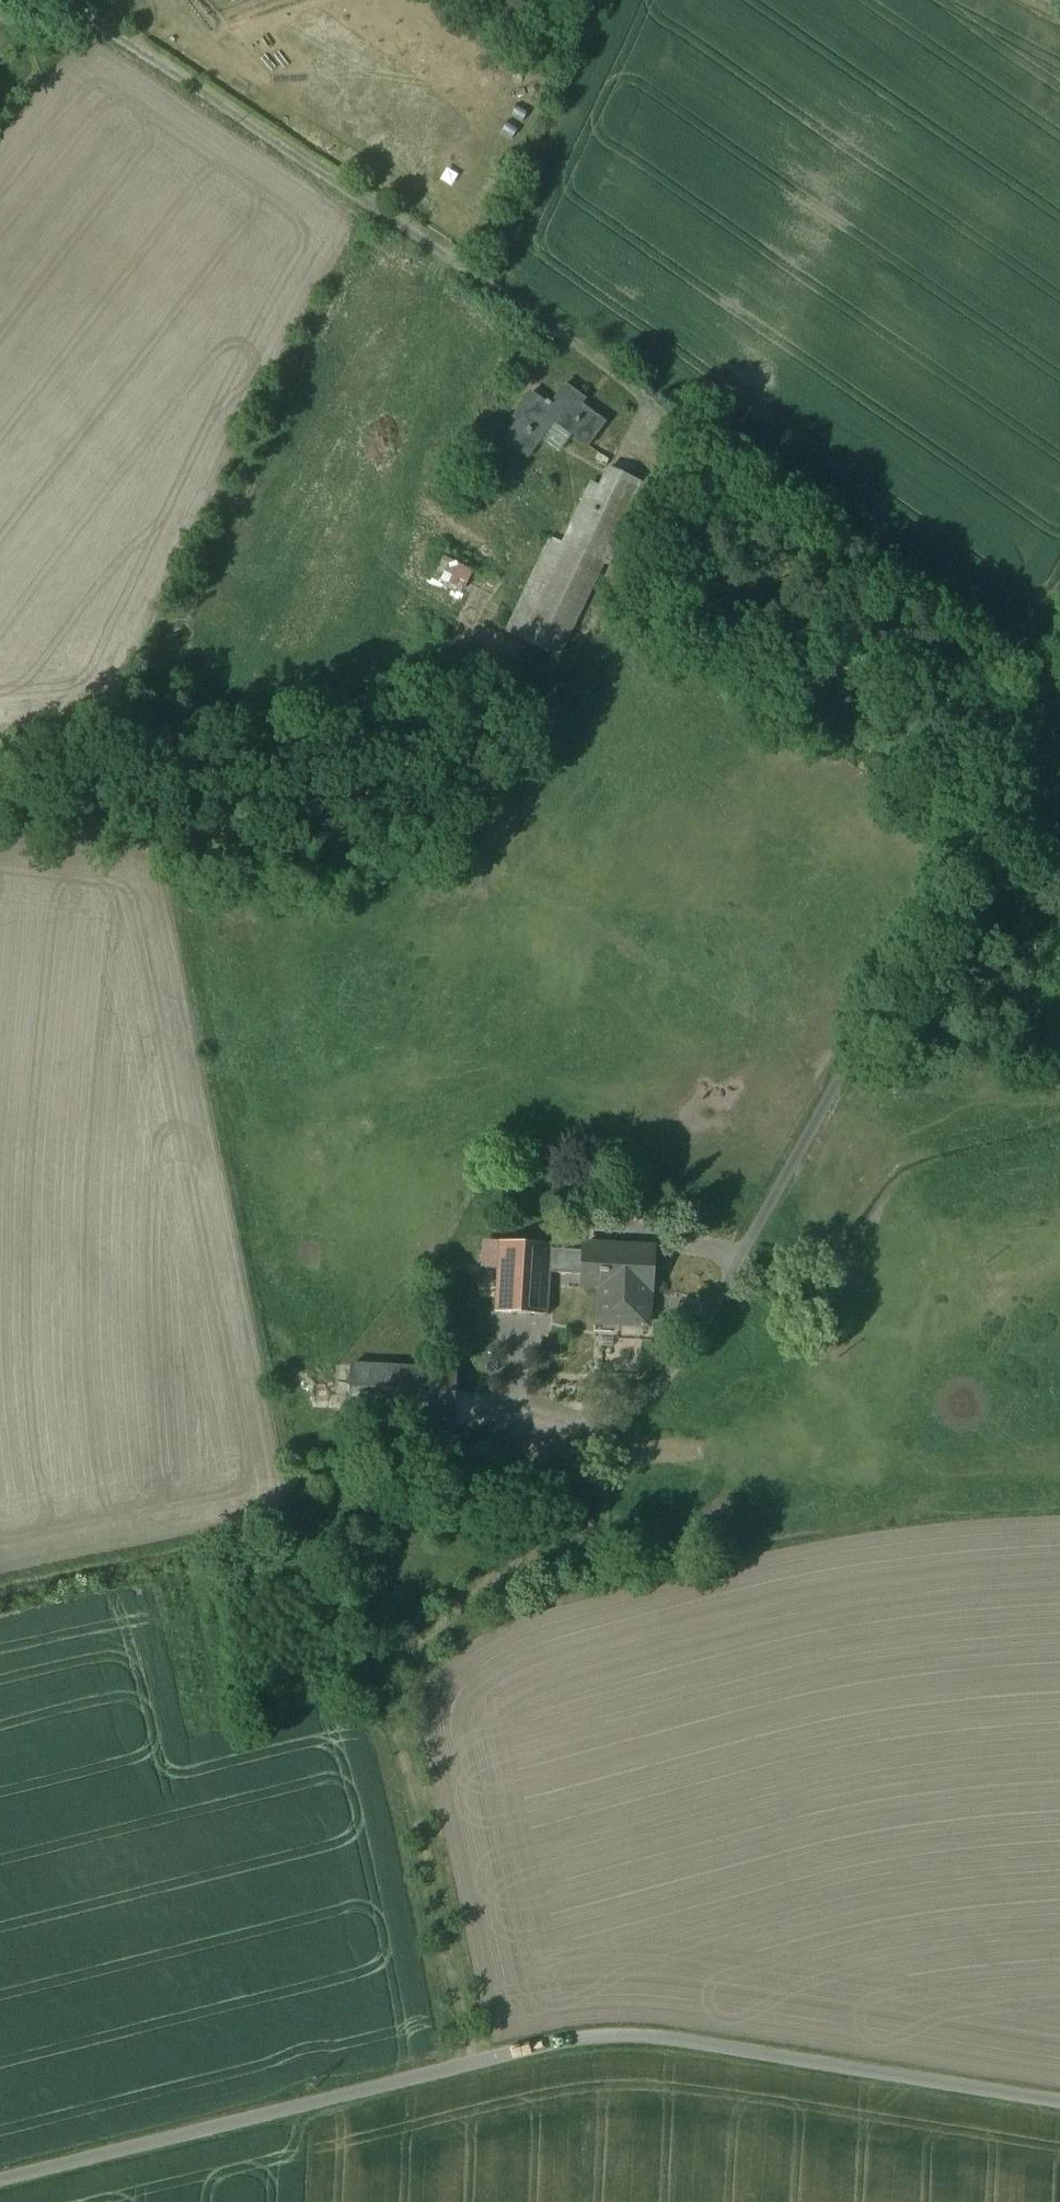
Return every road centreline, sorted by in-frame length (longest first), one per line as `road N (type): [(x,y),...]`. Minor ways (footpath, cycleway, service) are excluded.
road 1 (unclassified): [(1059,2104),(665,2040),(601,2039),(0,2182)]

